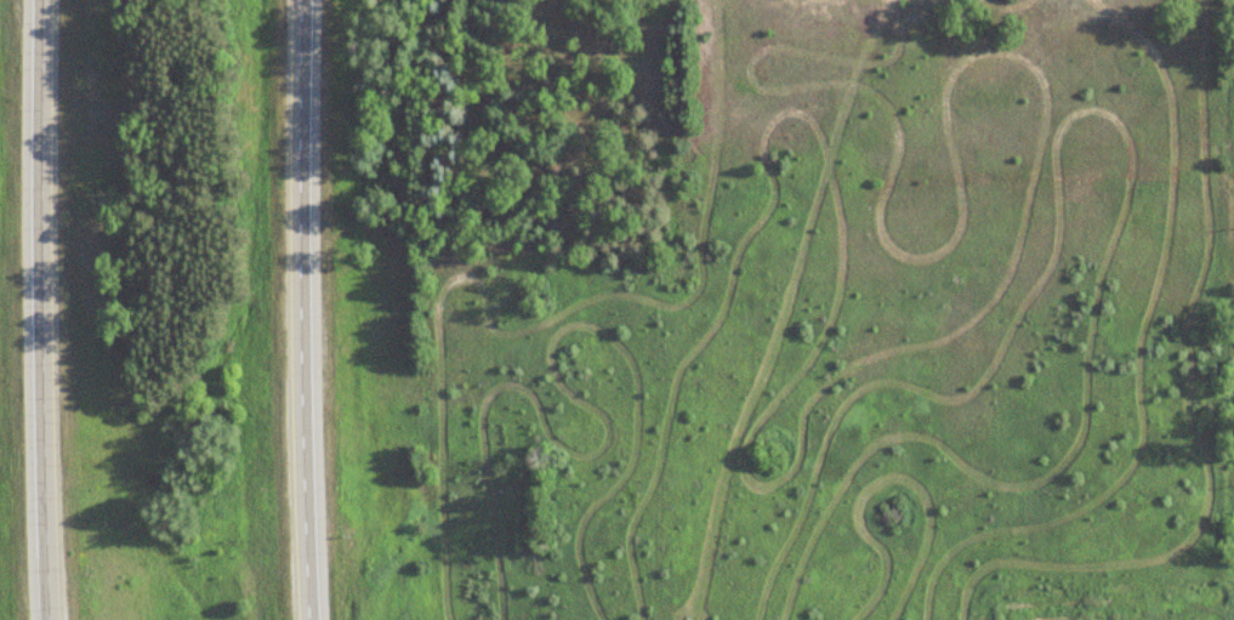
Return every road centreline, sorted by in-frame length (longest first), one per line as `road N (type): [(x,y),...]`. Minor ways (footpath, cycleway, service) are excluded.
road 1 (motorway): [(47,0),(41,159),(57,619)]
road 2 (motorway): [(307,619),(298,0)]

